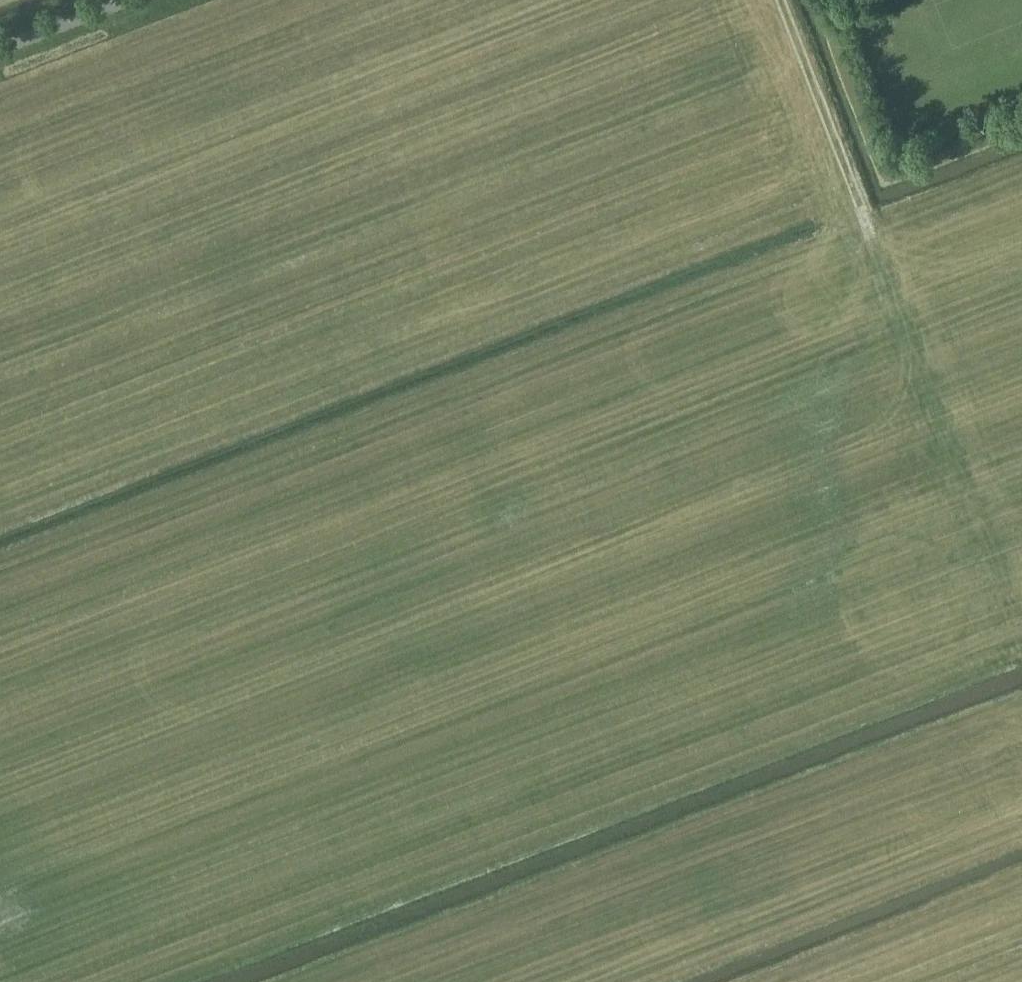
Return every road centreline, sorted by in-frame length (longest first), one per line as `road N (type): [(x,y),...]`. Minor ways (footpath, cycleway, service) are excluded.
road 1 (track): [(867,214),(785,0)]

